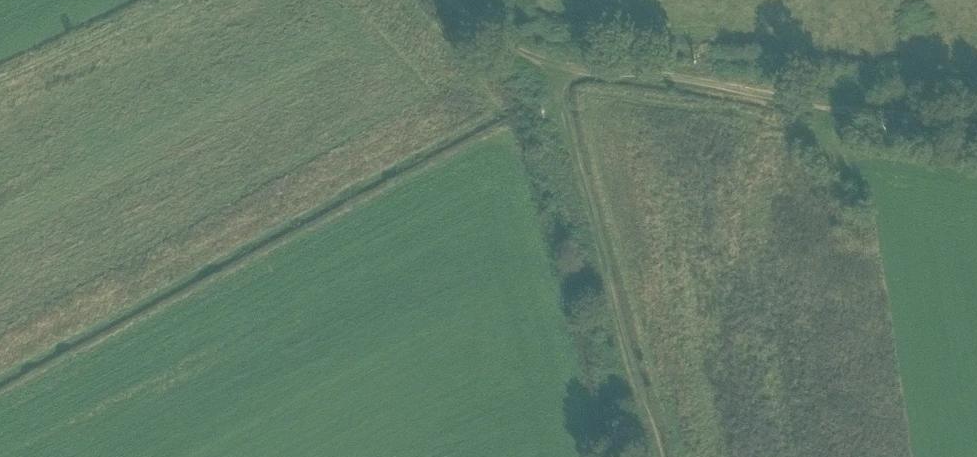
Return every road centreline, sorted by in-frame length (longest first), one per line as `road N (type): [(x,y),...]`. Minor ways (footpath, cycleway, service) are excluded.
road 1 (track): [(976,129),(584,69),(483,33),(449,0)]
road 2 (track): [(651,456),(634,373),(545,103),(584,69)]

